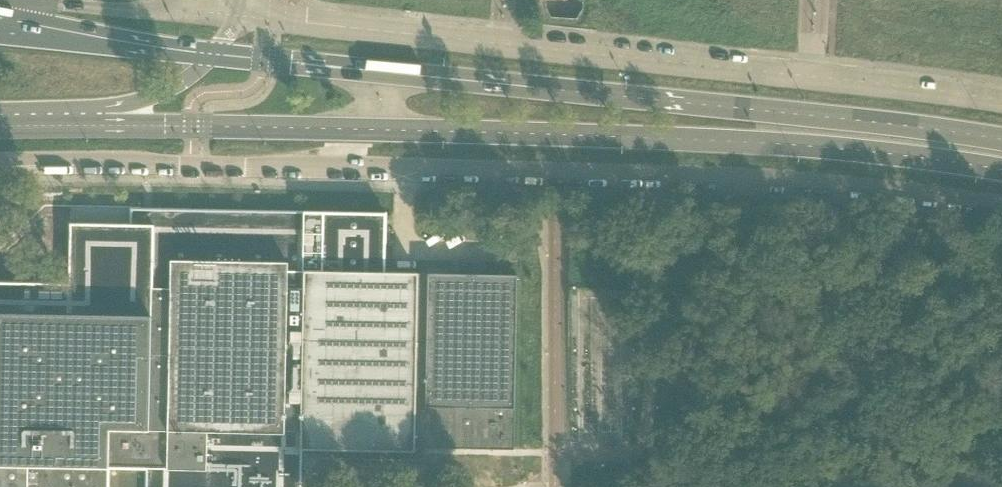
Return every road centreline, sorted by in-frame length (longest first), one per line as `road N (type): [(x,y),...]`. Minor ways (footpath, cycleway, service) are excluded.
road 1 (unclassified): [(0,168),(625,174),(873,185),(1001,204)]
road 2 (unclassified): [(1001,100),(241,16)]
road 3 (primary): [(376,131),(793,144),(1001,170)]
road 4 (primary): [(1001,139),(382,72)]
road 5 (primary): [(104,126),(376,131)]
road 6 (primary): [(214,55),(0,20)]
road 7 (unclassified): [(202,11),(0,8)]
road 8 (primary): [(382,72),(214,55)]
road 9 (unclassified): [(104,126),(184,83),(214,55)]

